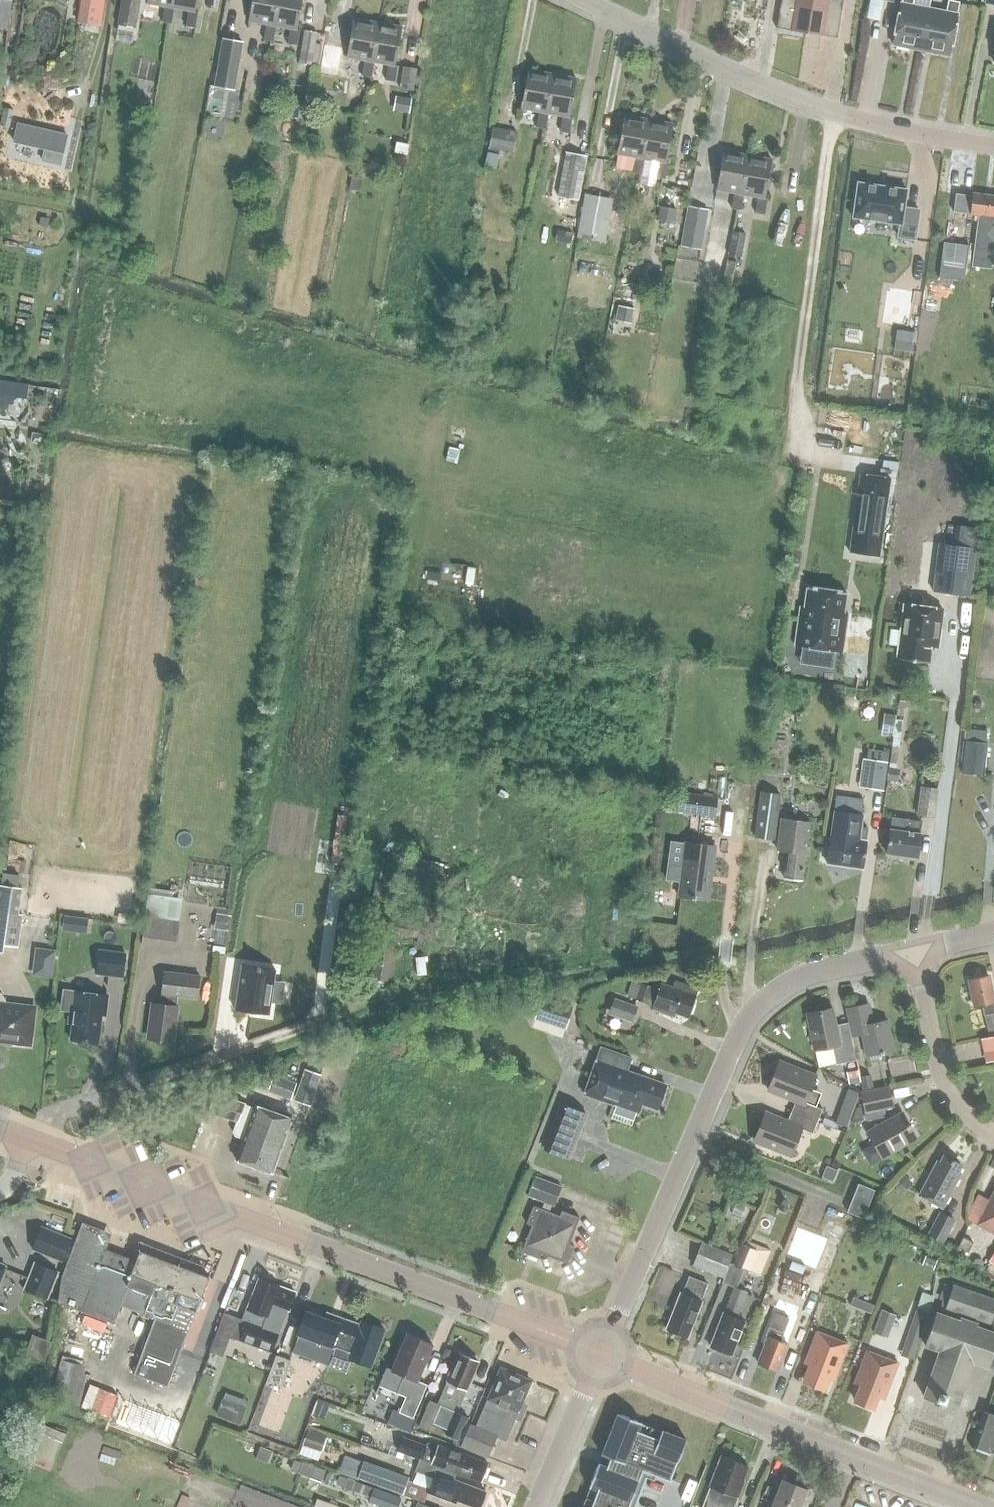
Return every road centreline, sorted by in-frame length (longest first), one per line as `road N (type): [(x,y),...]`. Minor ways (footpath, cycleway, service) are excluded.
road 1 (tertiary): [(602,1355),(28,1139)]
road 2 (tertiary): [(602,1355),(747,1018),(816,968),(915,947)]
road 3 (tertiary): [(983,1506),(602,1355)]
road 4 (track): [(28,1139),(62,1112),(351,1012),(363,984)]
road 5 (unclassified): [(887,128),(804,107),(578,0)]
road 6 (residential): [(993,1132),(963,1116),(942,1083),(915,947)]
road 7 (unclassified): [(538,1506),(602,1355)]

